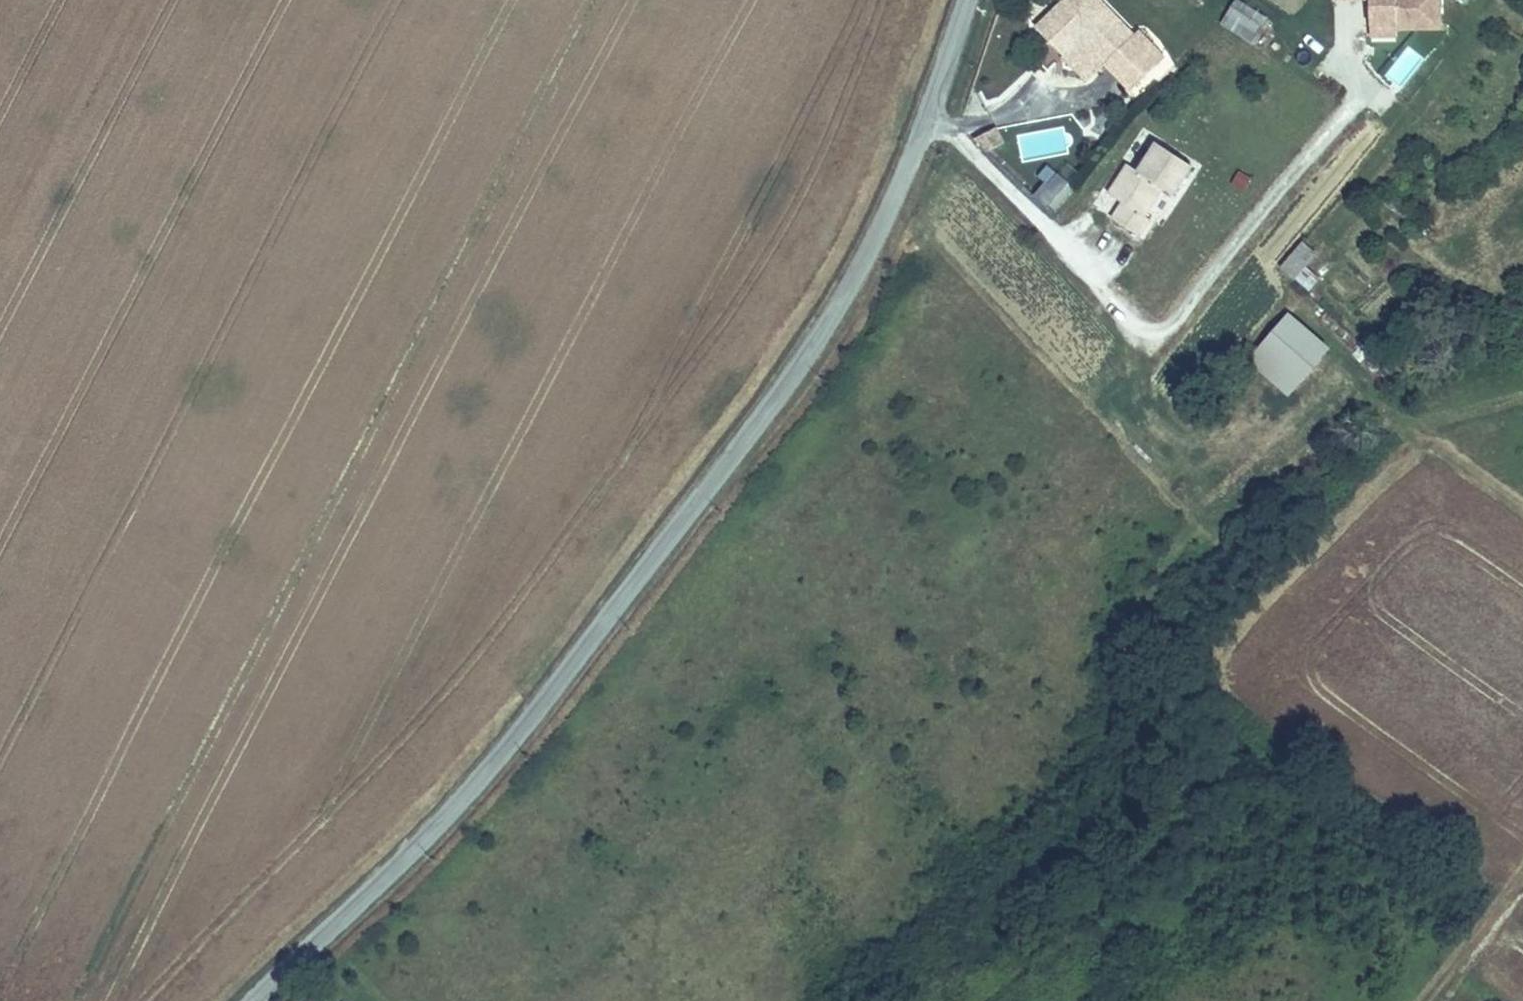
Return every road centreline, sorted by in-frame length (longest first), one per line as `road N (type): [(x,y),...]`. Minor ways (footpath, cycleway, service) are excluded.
road 1 (unclassified): [(255,1000),(502,751),(774,402),(856,275),(913,153),(968,0)]

